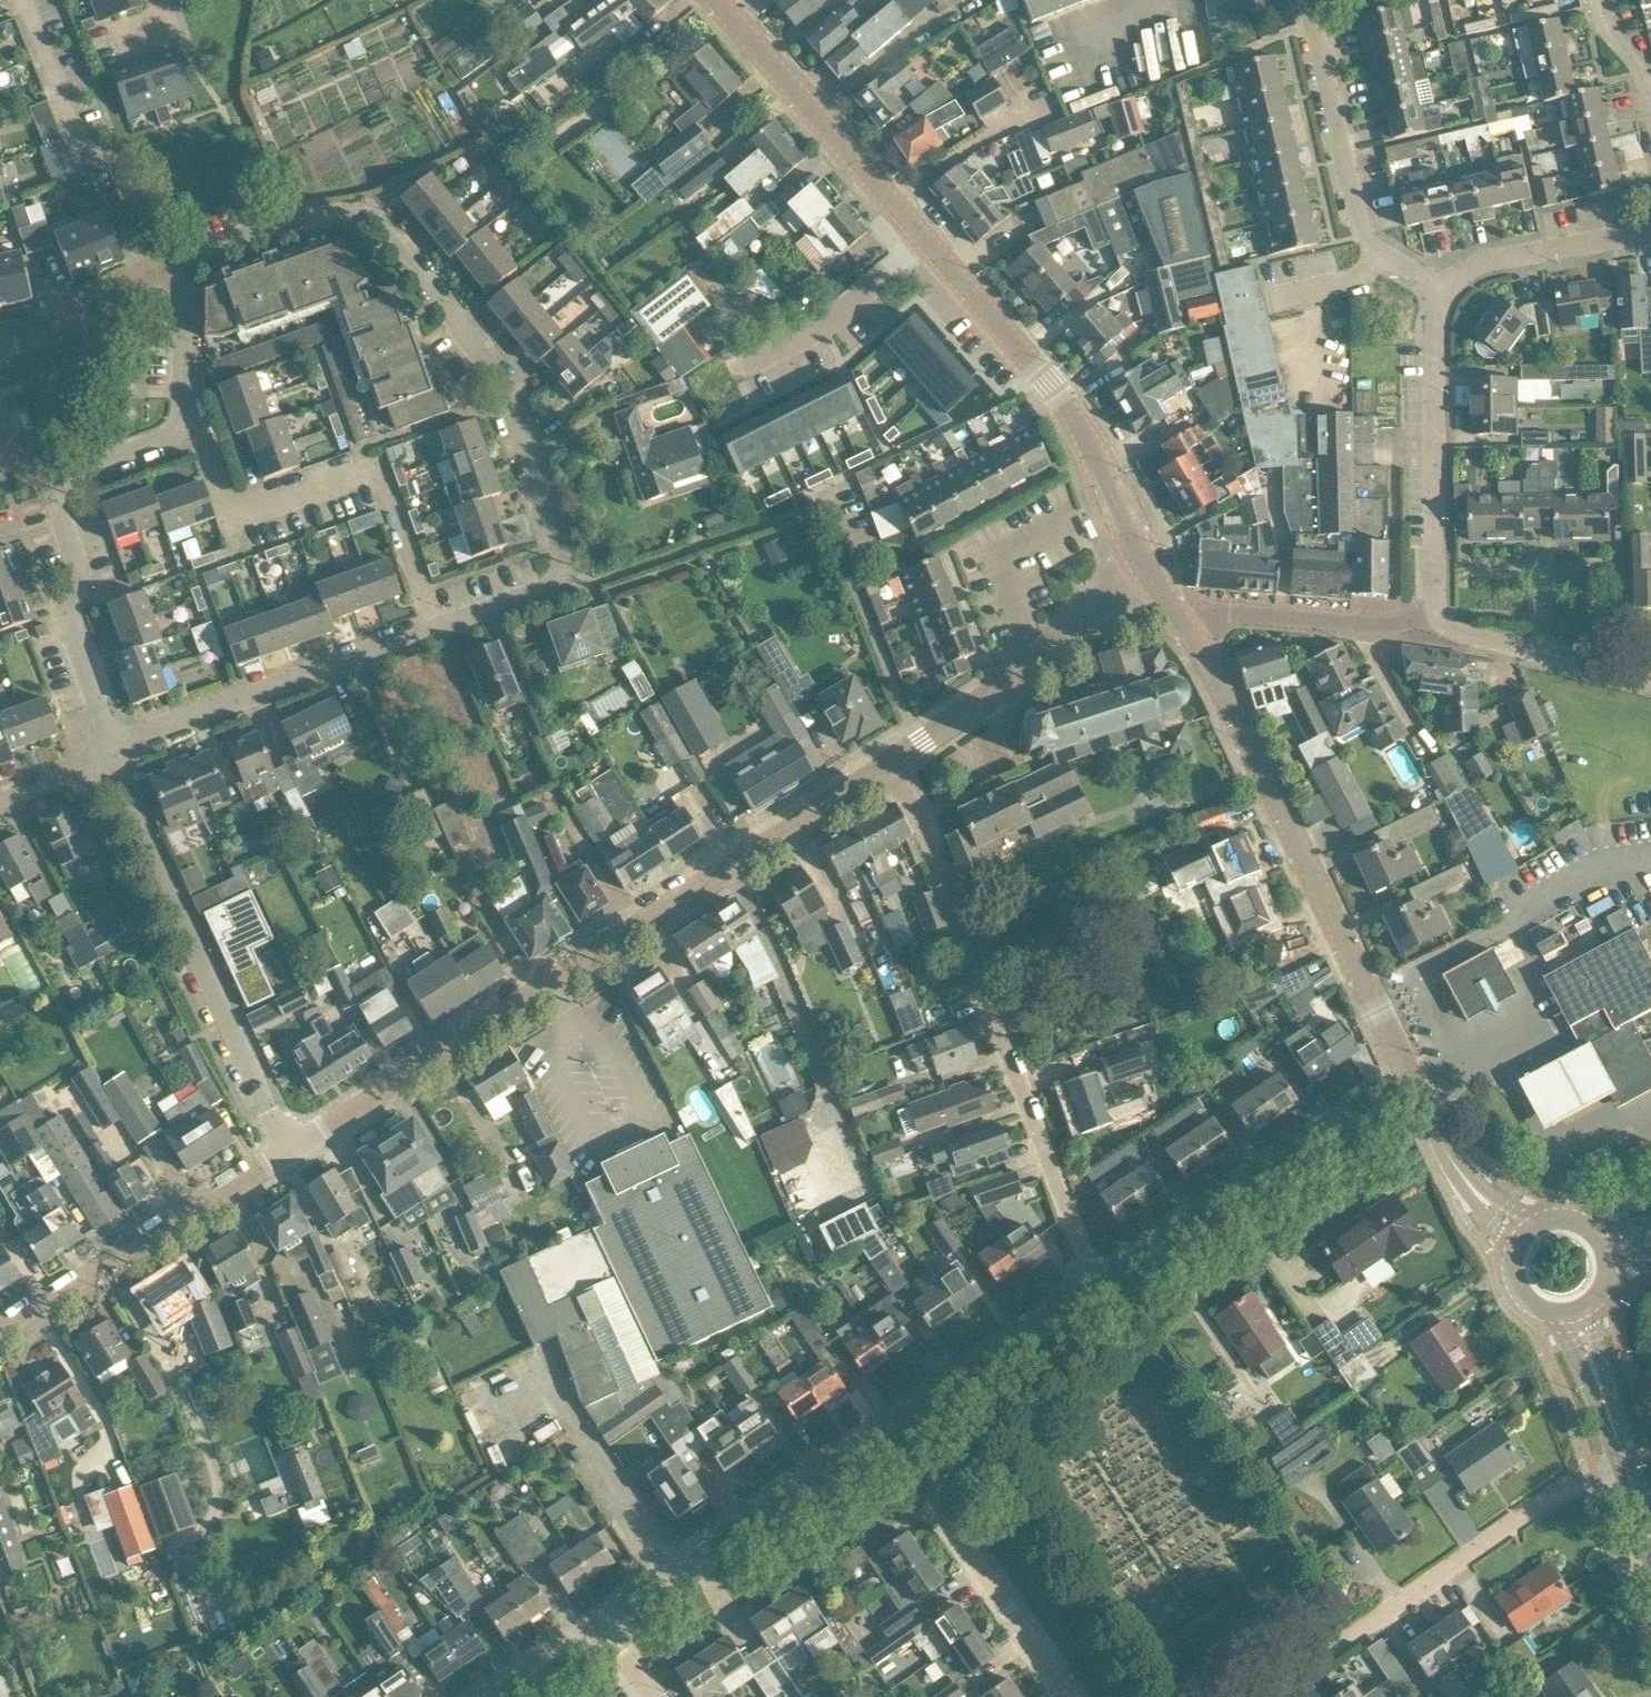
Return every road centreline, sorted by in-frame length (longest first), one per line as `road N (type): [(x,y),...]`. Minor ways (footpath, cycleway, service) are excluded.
road 1 (residential): [(187,267),(204,250),(270,226),(364,217),(495,371),(561,545),(561,570),(540,593),(434,630)]
road 2 (residential): [(289,1150),(889,762)]
road 3 (residential): [(1096,1283),(919,818),(889,762)]
road 4 (residential): [(1407,1071),(1188,631)]
road 5 (residential): [(289,1150),(108,754)]
road 6 (residential): [(1265,1694),(1561,1490),(1626,1463)]
road 7 (residential): [(434,630),(377,479),(349,477),(252,510),(233,508),(222,498),(200,436),(178,424)]
road 8 (residential): [(1147,567),(1070,412),(921,236)]
road 9 (residential): [(1096,1283),(1407,1071)]
road 10 (residential): [(434,630),(137,735),(108,754)]
road 11 (residential): [(599,1623),(883,1429)]
road 12 (residential): [(0,1332),(289,1150)]
road 13 (residential): [(1446,288),(1366,239),(1311,0)]
road 14 (residential): [(1439,613),(1435,327),(1446,288)]
road 15 (residential): [(1068,1696),(883,1429)]
road 16 (residential): [(921,236),(714,0)]
road 17 (residential): [(108,754),(107,727),(66,616),(80,570),(55,482)]
road 18 (residential): [(883,1429),(1096,1283)]
road 19 (residential): [(1439,613),(1397,624),(1230,612),(1188,631)]
road 20 (residential): [(921,236),(824,326),(737,371)]
road 21 (residential): [(1446,288),(1492,256),(1650,232)]
road 22 (residential): [(1086,510),(998,559),(1039,662)]
road 23 (residential): [(187,267),(158,272),(65,332),(0,350)]
road 24 (residential): [(889,762),(1039,662)]
road 25 (unclassified): [(1626,1463),(1576,1311)]
road 26 (residential): [(178,424),(187,267)]
road 27 (residential): [(1039,662),(1066,627),(1147,567)]
road 28 (residential): [(55,482),(161,440),(178,424)]
road 29 (residential): [(490,1696),(599,1623)]

